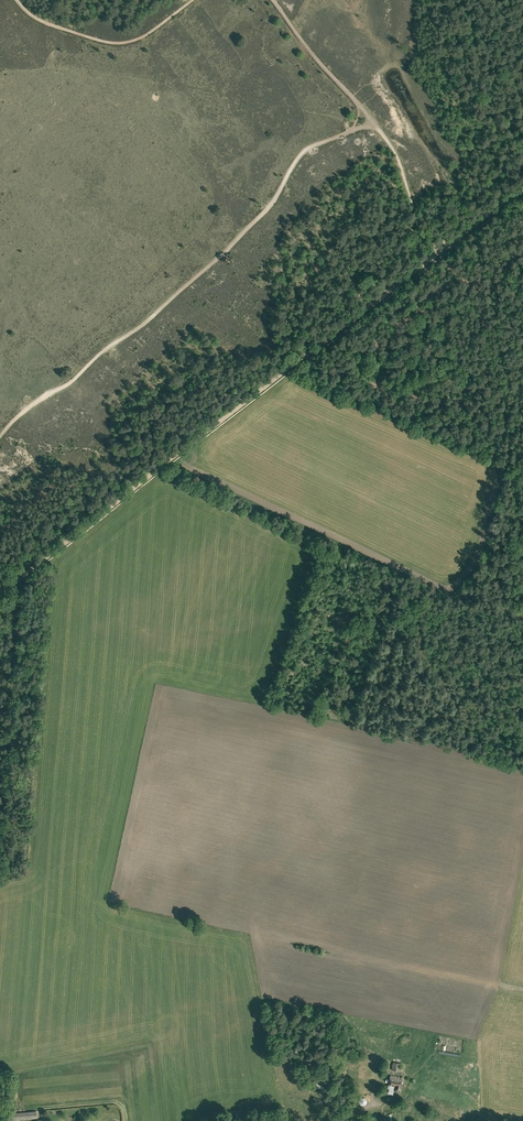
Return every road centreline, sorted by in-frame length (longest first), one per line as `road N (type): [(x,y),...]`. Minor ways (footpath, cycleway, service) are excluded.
road 1 (track): [(0,437),(224,251),(267,209),(306,149),(372,121)]
road 2 (track): [(165,463),(439,254)]
road 3 (track): [(0,593),(165,463)]
road 4 (track): [(192,0),(147,34),(120,43),(47,23),(16,0)]
road 5 (track): [(372,121),(273,0)]
road 6 (track): [(439,254),(372,121)]

